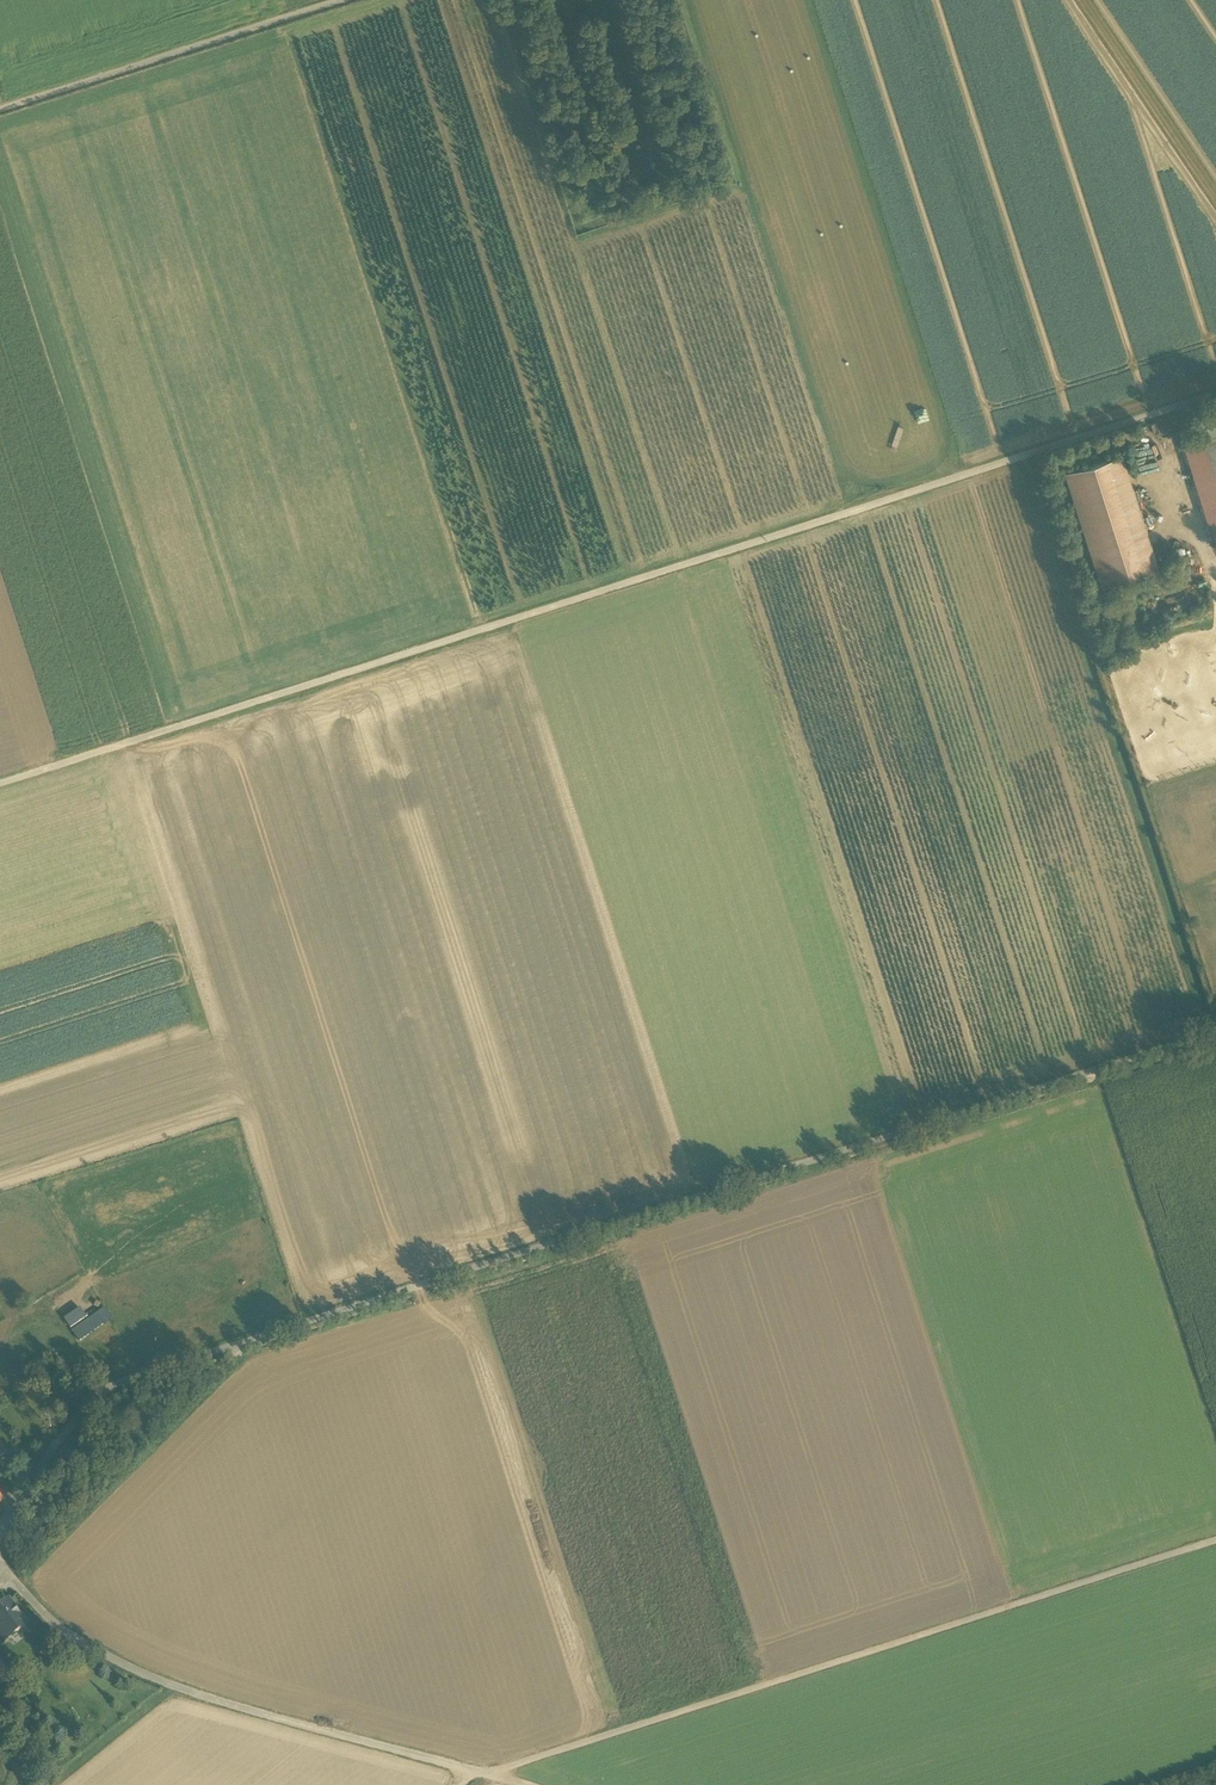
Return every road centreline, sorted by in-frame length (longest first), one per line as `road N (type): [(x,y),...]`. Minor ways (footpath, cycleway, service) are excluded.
road 1 (unclassified): [(1215,1029),(116,1382),(55,1443),(0,1530)]
road 2 (unclassified): [(0,783),(1215,391)]
road 3 (unclassified): [(487,1774),(1215,1541)]
road 4 (unclassified): [(487,1774),(130,1670),(66,1634),(0,1570)]
road 5 (track): [(0,108),(337,0)]

